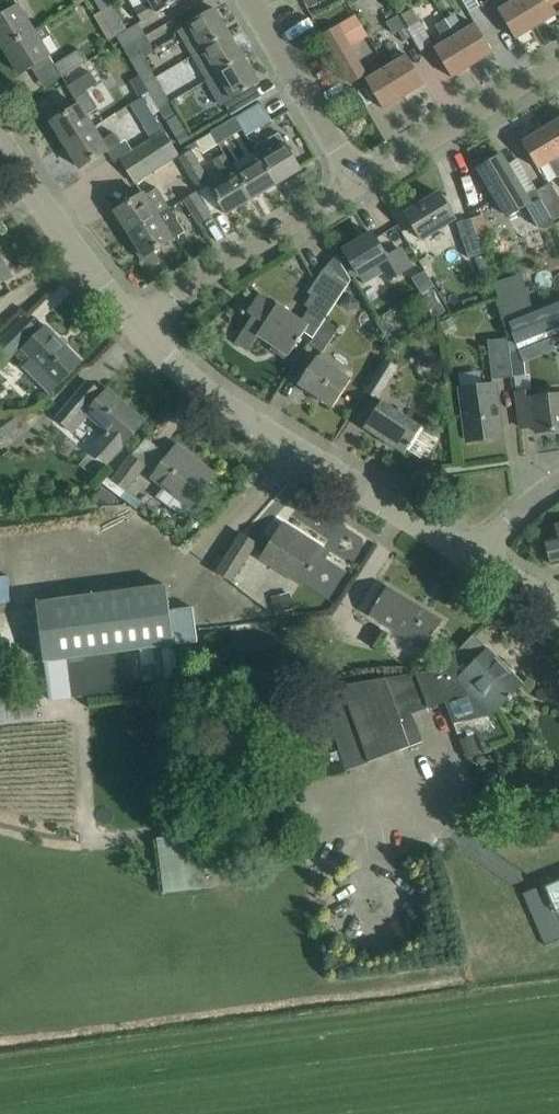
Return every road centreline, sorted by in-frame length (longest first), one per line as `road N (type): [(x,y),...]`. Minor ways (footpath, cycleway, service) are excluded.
road 1 (residential): [(475,557),(222,404),(131,320)]
road 2 (residential): [(131,320),(358,184)]
road 3 (residential): [(358,184),(558,63)]
road 4 (residential): [(131,320),(61,235),(0,139)]
road 5 (residential): [(358,184),(251,0)]

